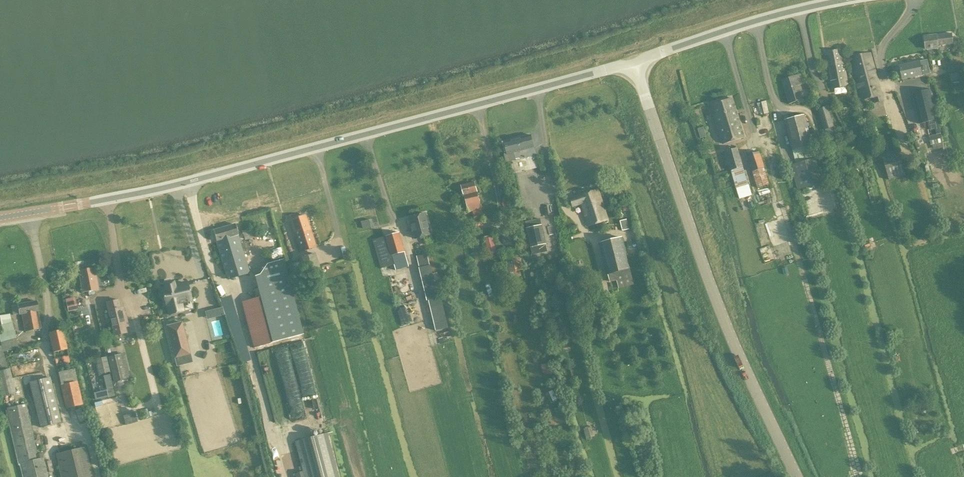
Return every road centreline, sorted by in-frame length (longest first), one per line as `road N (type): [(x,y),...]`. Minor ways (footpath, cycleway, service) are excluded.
road 1 (tertiary): [(0,218),(178,184),(633,61)]
road 2 (tertiary): [(799,476),(733,340),(633,61)]
road 3 (tertiary): [(633,61),(843,0)]

